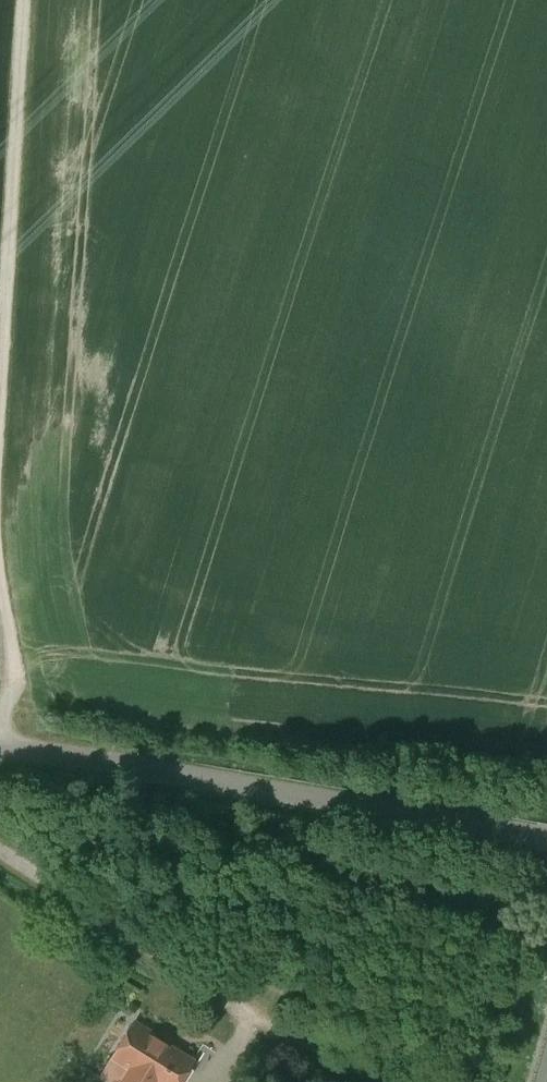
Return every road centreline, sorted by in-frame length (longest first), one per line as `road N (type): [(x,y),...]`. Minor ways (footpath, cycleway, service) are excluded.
road 1 (unclassified): [(0,754),(102,763),(533,837)]

